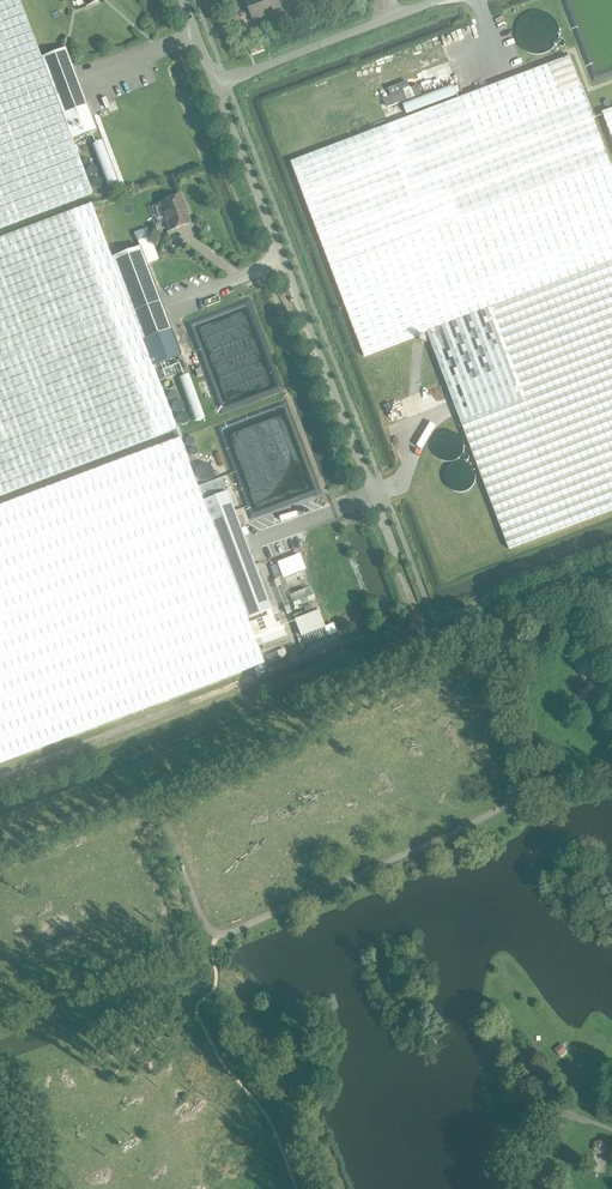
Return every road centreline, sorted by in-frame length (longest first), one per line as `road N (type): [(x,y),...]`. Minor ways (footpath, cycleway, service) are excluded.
road 1 (residential): [(397,558),(217,85)]
road 2 (residential): [(217,85),(446,0)]

